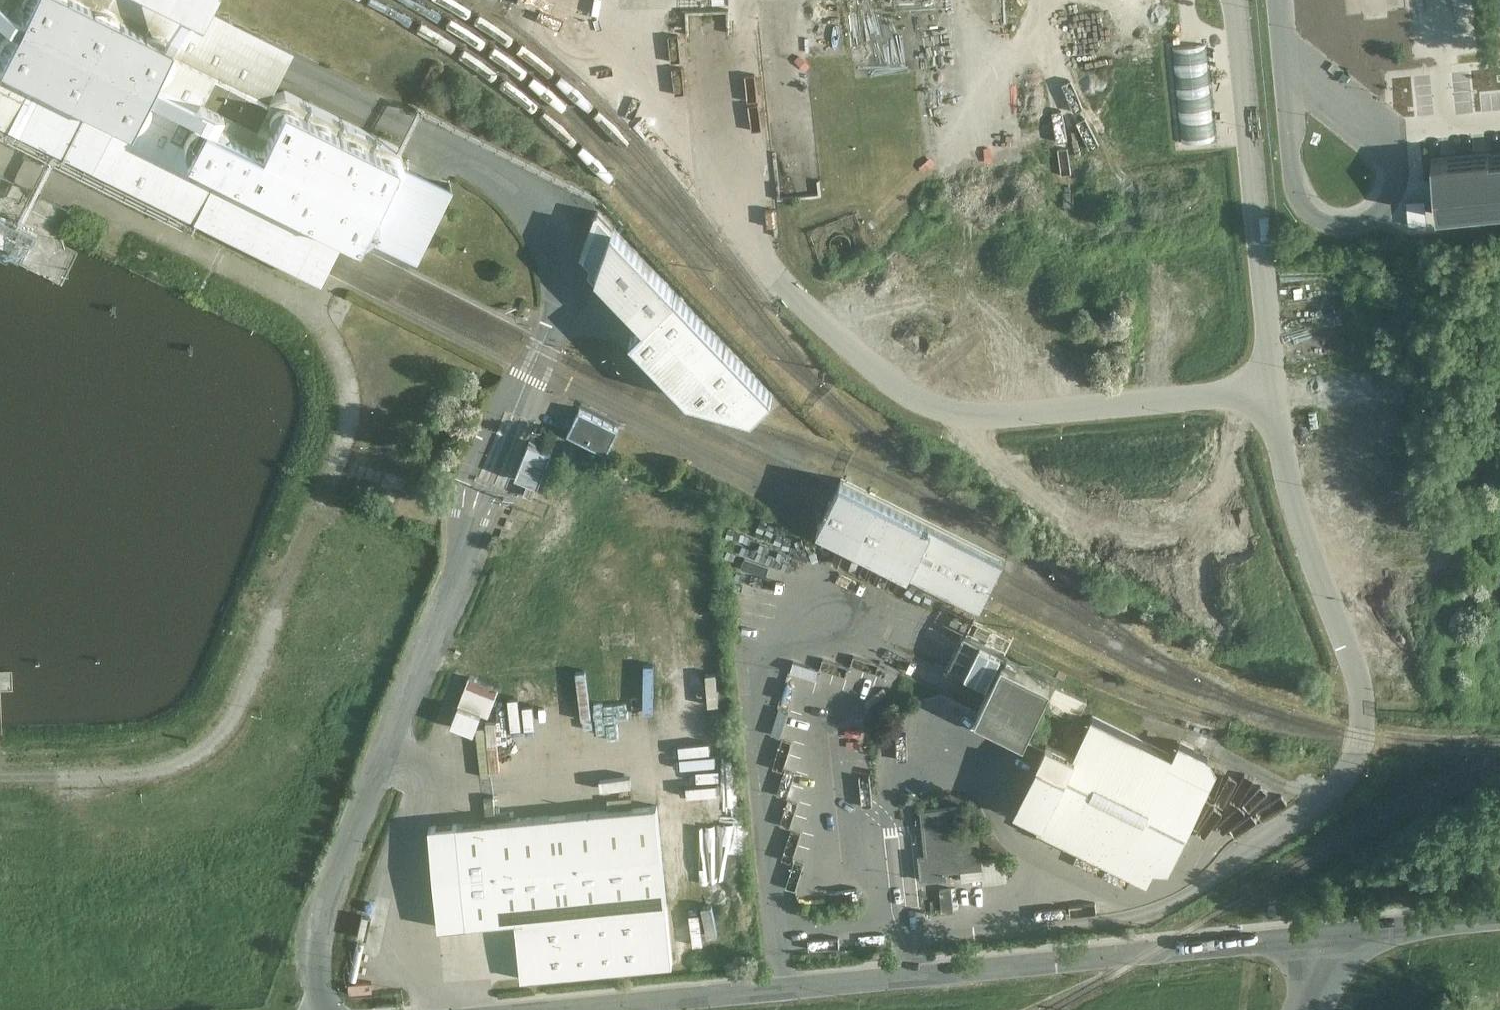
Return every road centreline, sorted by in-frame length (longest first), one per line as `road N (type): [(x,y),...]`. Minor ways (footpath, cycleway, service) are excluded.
road 1 (unclassified): [(1499,920),(574,1009)]
road 2 (unclassified): [(1286,52),(1305,205),(1332,227),(1374,223),(1393,201),(1394,160),(1290,61)]

